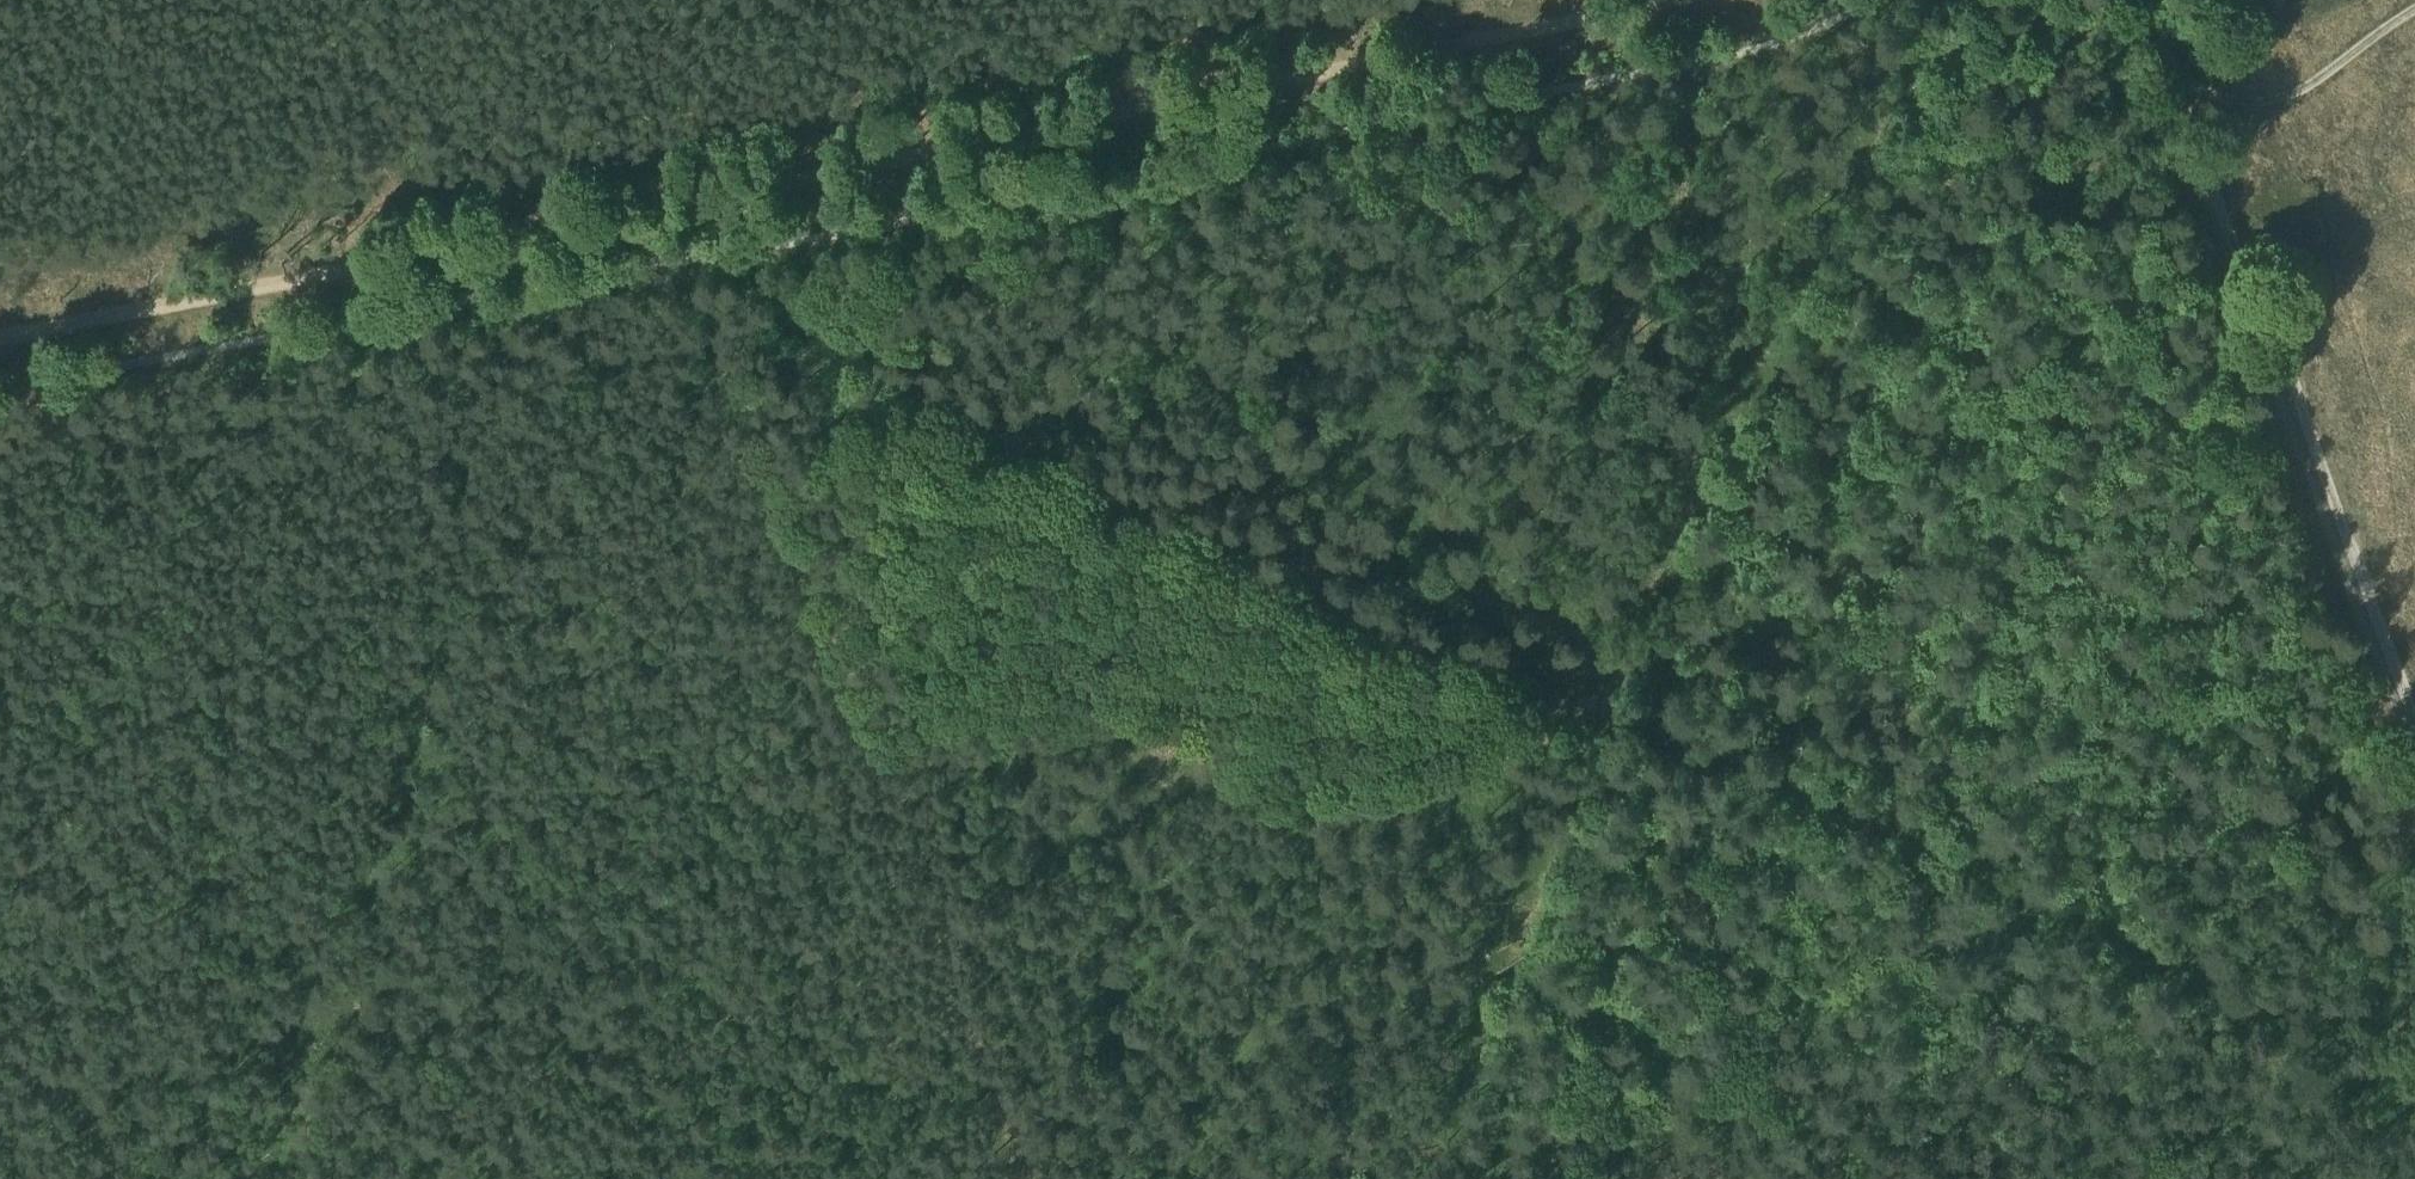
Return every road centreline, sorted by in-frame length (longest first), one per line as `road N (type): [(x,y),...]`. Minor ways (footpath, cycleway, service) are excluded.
road 1 (track): [(0,341),(1684,0)]
road 2 (track): [(676,209),(1035,1178)]
road 3 (track): [(2414,724),(2141,0)]
road 4 (track): [(2181,117),(2291,104),(2414,10)]
road 5 (track): [(2220,210),(2253,141),(2291,104)]

